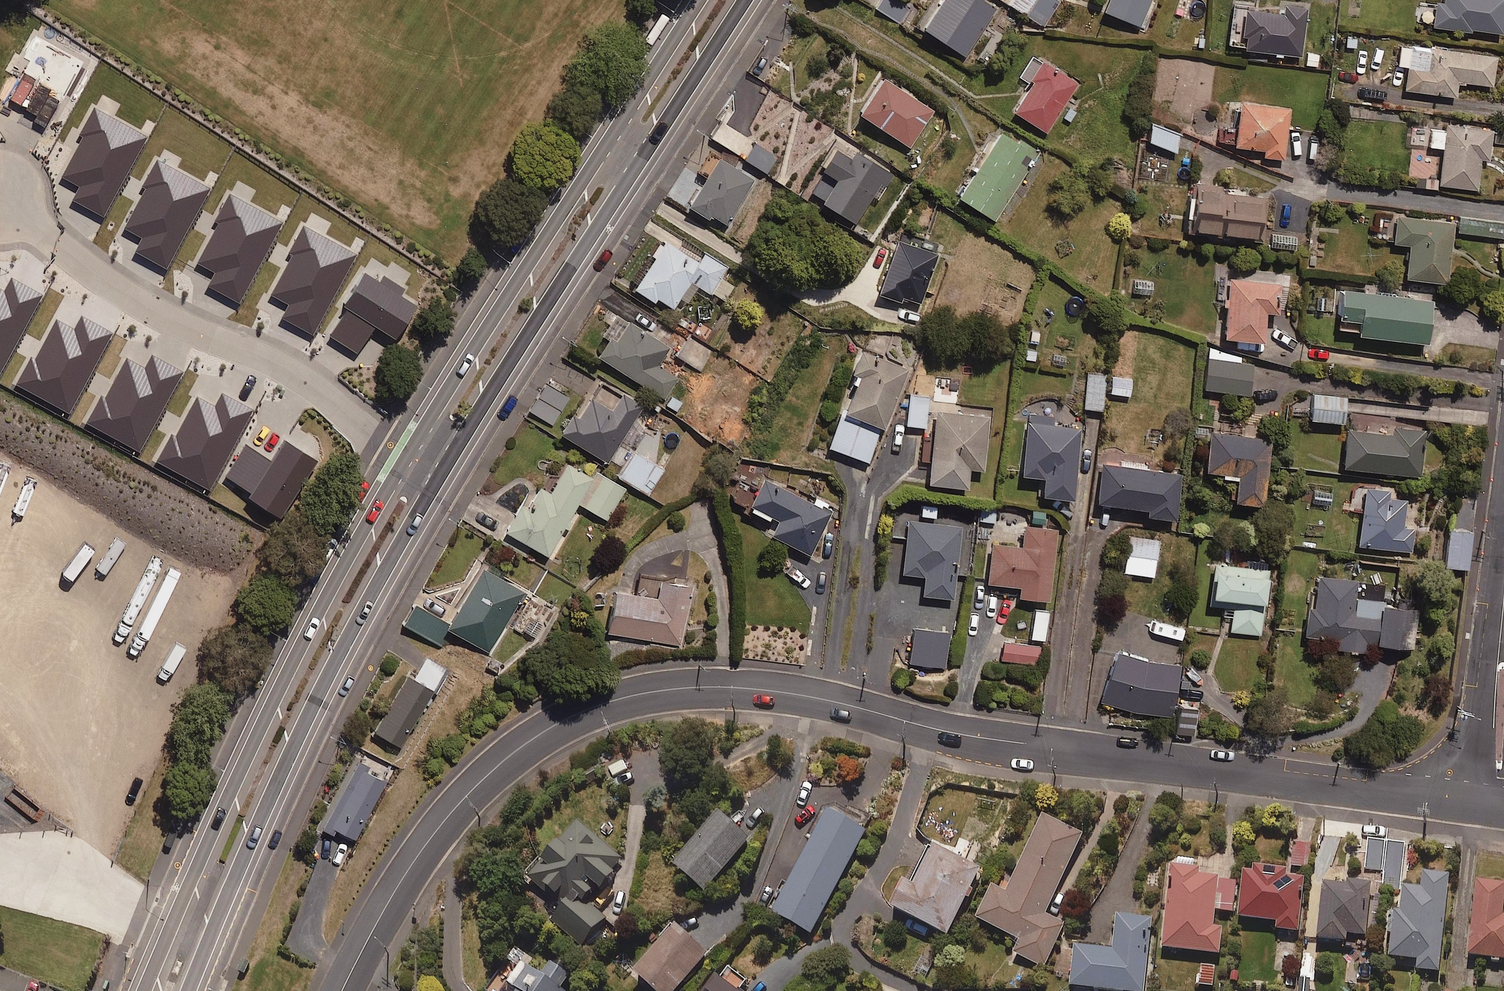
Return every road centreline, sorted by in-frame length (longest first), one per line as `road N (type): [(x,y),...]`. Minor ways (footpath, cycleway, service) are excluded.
road 1 (tertiary): [(339,990),(415,859),(463,797),(585,711),(646,695),(759,688),(990,740),(1399,794)]
road 2 (secondary): [(746,0),(446,466),(368,601),(308,716),(188,990)]
road 3 (secondary): [(140,990),(253,732),(404,462)]
road 4 (secondary): [(404,462),(699,0)]
road 5 (residential): [(404,462),(283,366),(141,306),(0,197)]
road 6 (residential): [(1475,722),(1503,563)]

